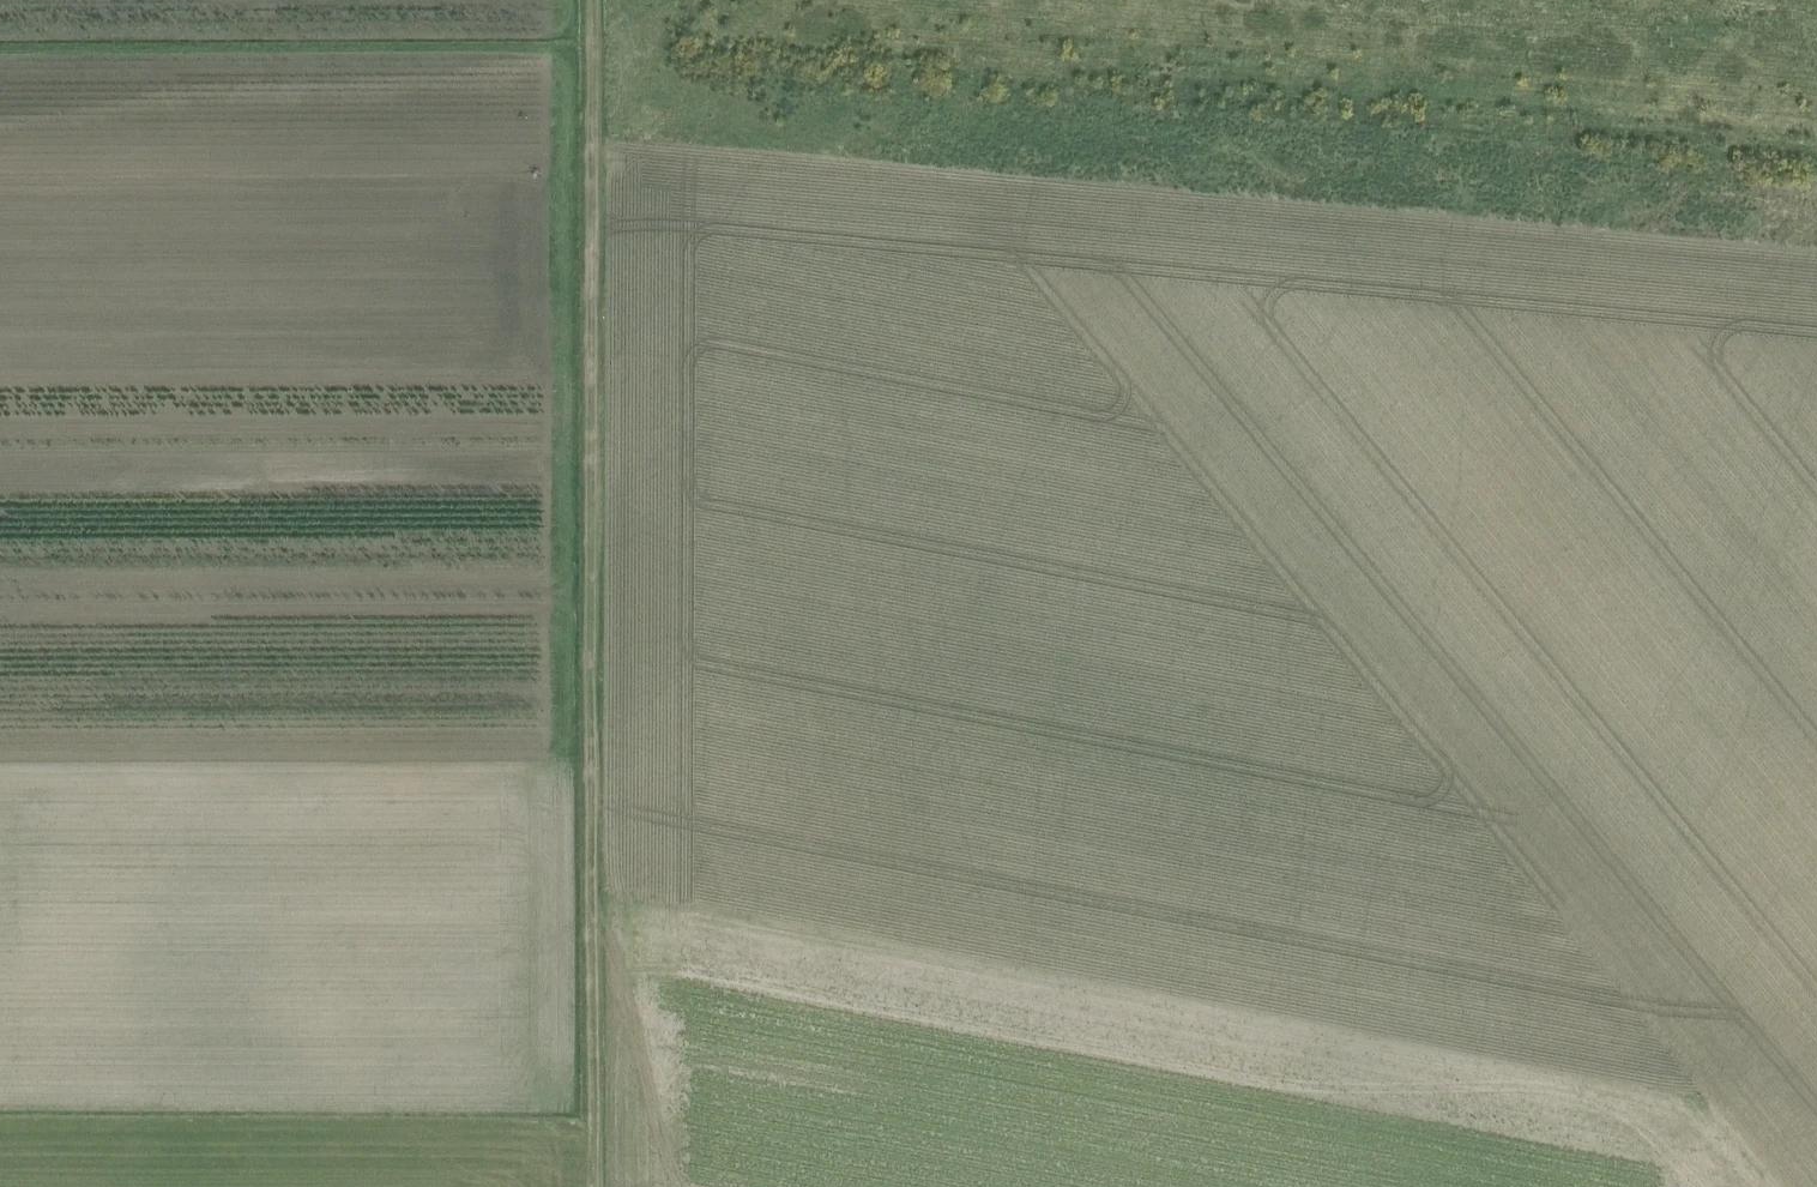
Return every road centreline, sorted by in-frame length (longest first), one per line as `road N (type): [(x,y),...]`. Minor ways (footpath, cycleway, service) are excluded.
road 1 (track): [(594,0),(599,1186)]

